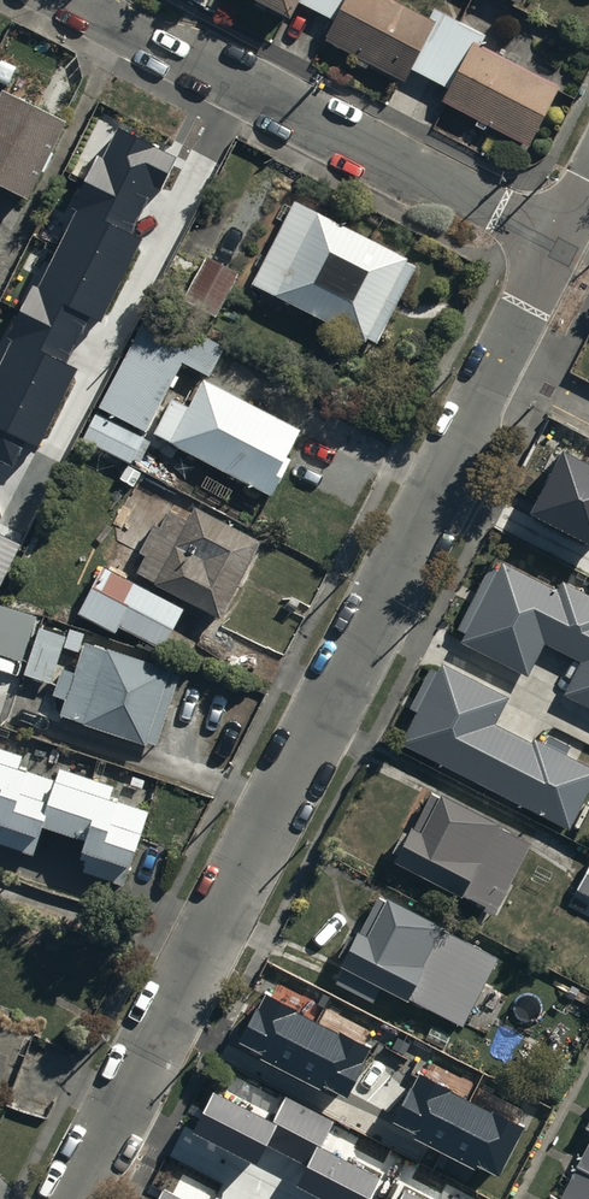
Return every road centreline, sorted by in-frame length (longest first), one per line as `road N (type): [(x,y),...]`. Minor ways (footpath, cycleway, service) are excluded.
road 1 (residential): [(68,1198),(560,243)]
road 2 (residential): [(83,0),(560,243)]

